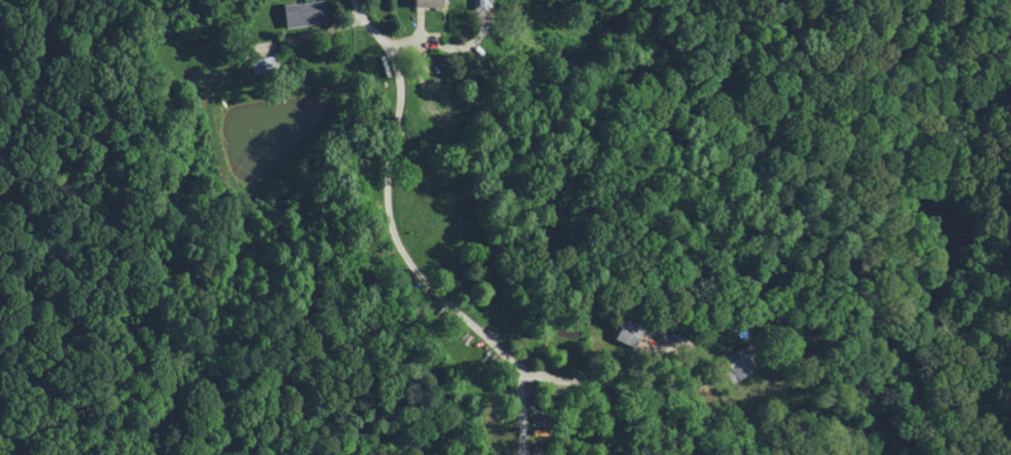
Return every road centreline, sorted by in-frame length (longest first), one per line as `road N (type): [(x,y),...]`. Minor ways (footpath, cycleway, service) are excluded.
road 1 (residential): [(529,454),(524,375),(408,263),(394,227),(402,89),(396,47),(376,34),(356,0)]
road 2 (residential): [(186,69),(197,43),(247,15),(316,24),(359,10)]
road 3 (residential): [(524,375),(587,386),(654,385),(691,345)]

